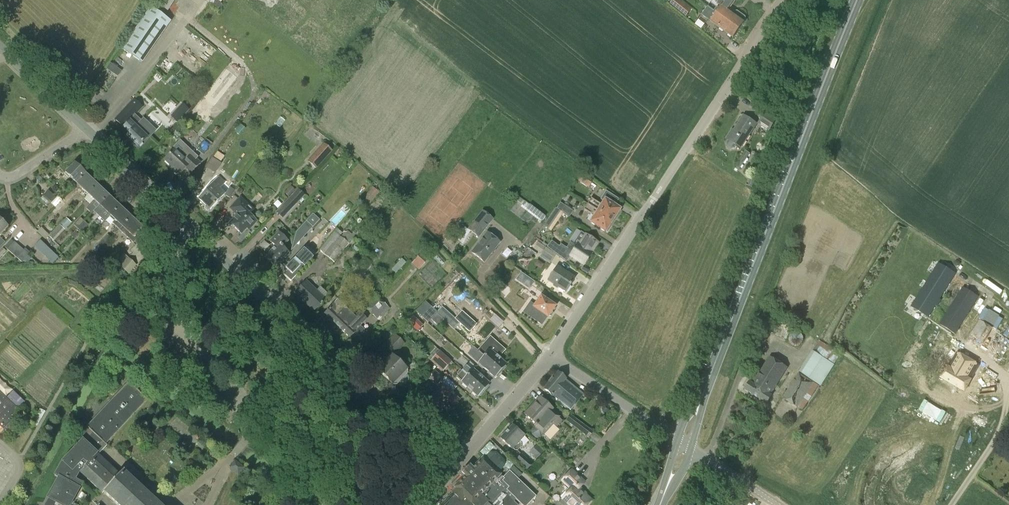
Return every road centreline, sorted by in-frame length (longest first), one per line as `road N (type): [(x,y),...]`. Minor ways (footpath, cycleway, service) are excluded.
road 1 (primary): [(684,443),(857,0)]
road 2 (residential): [(318,356),(87,129)]
road 3 (unclassified): [(656,197),(782,0)]
road 4 (residential): [(549,355),(656,197)]
road 5 (residential): [(449,476),(318,356)]
road 6 (residential): [(684,443),(549,355)]
road 7 (residential): [(449,476),(549,355)]
road 8 (residential): [(216,468),(318,356)]

